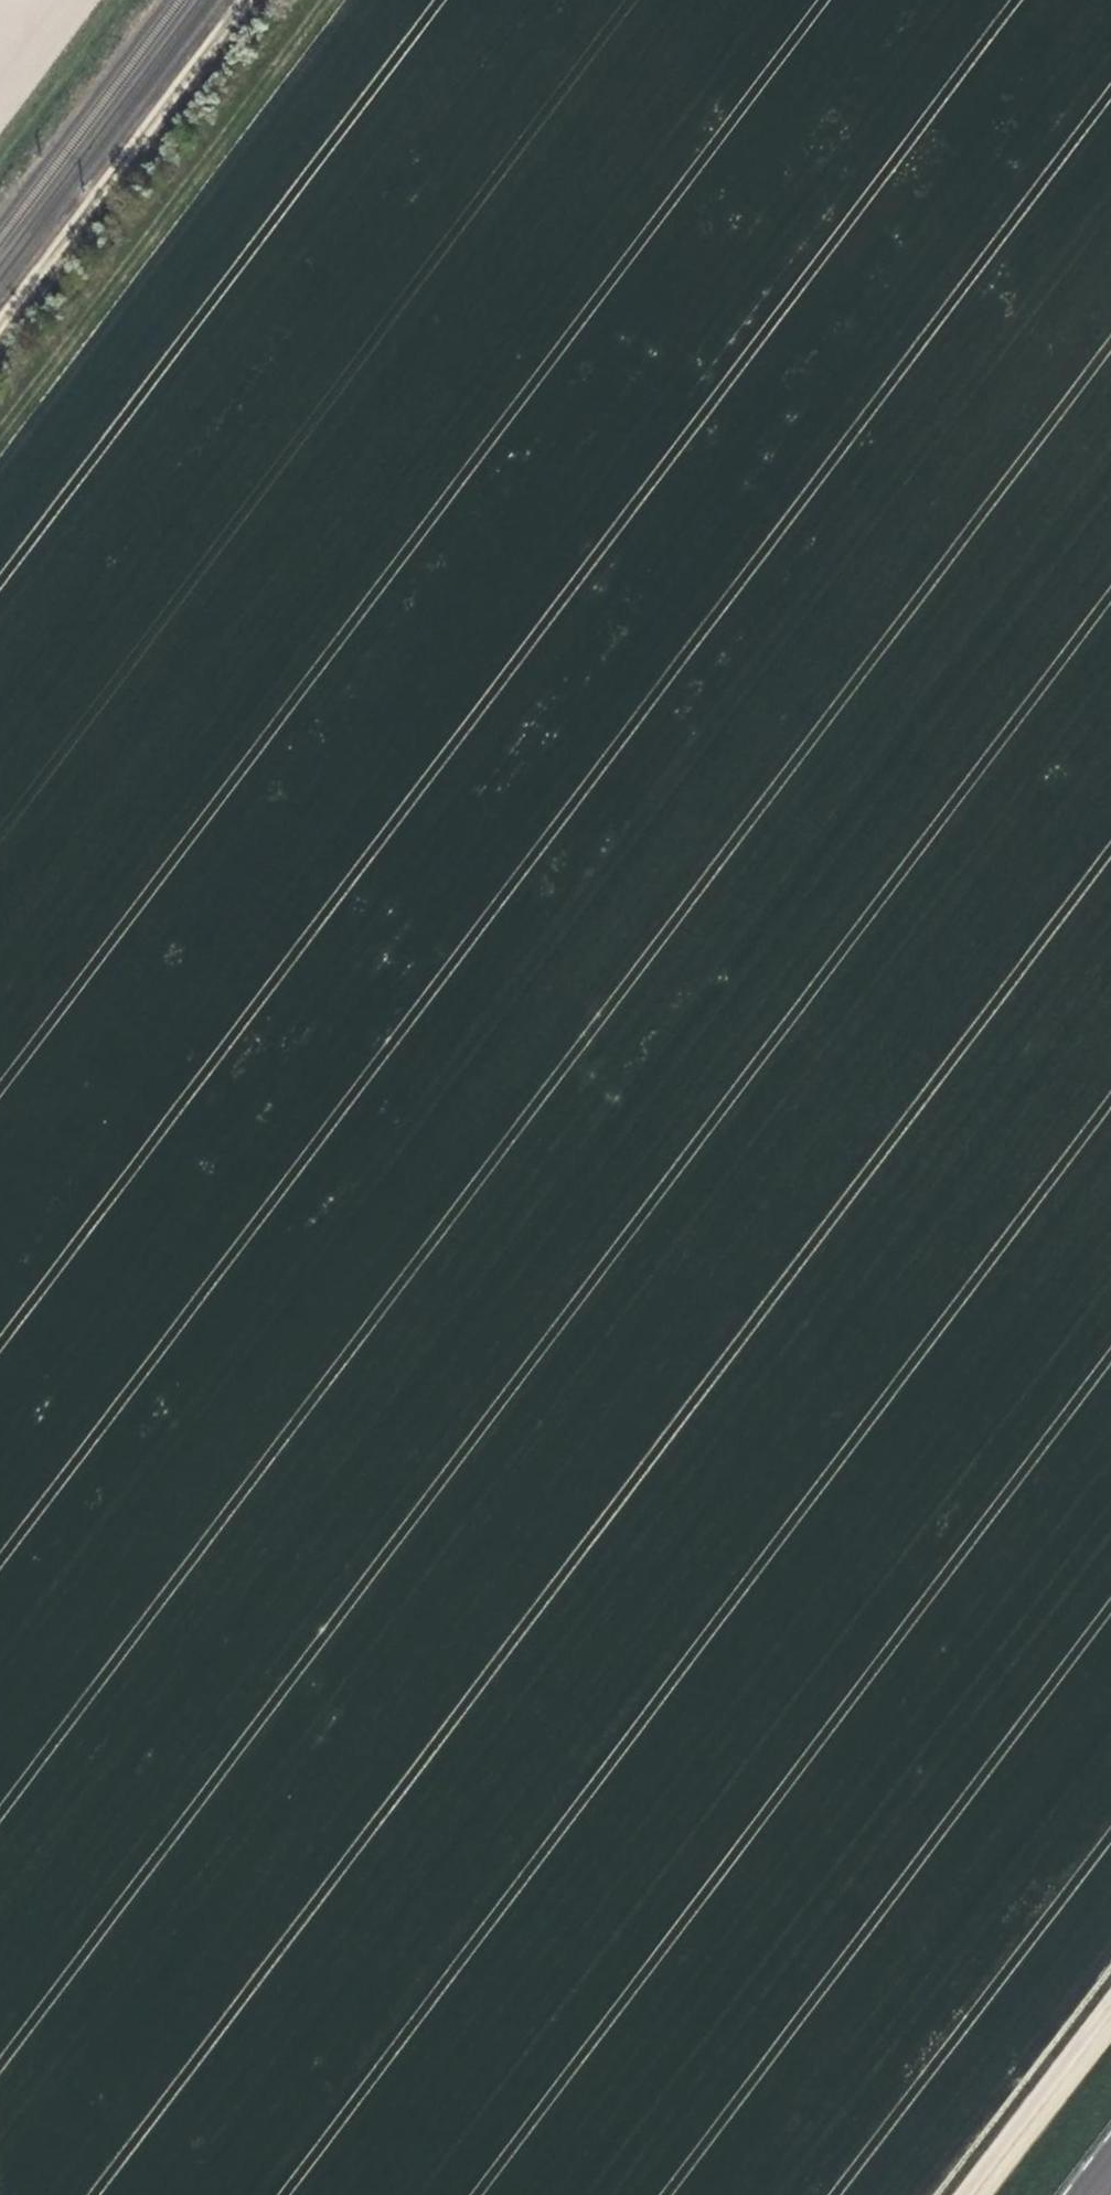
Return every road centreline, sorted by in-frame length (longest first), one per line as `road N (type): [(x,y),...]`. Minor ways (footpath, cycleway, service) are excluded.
road 1 (track): [(242,0),(0,322)]
road 2 (unclassified): [(972,2194),(1110,2013)]

